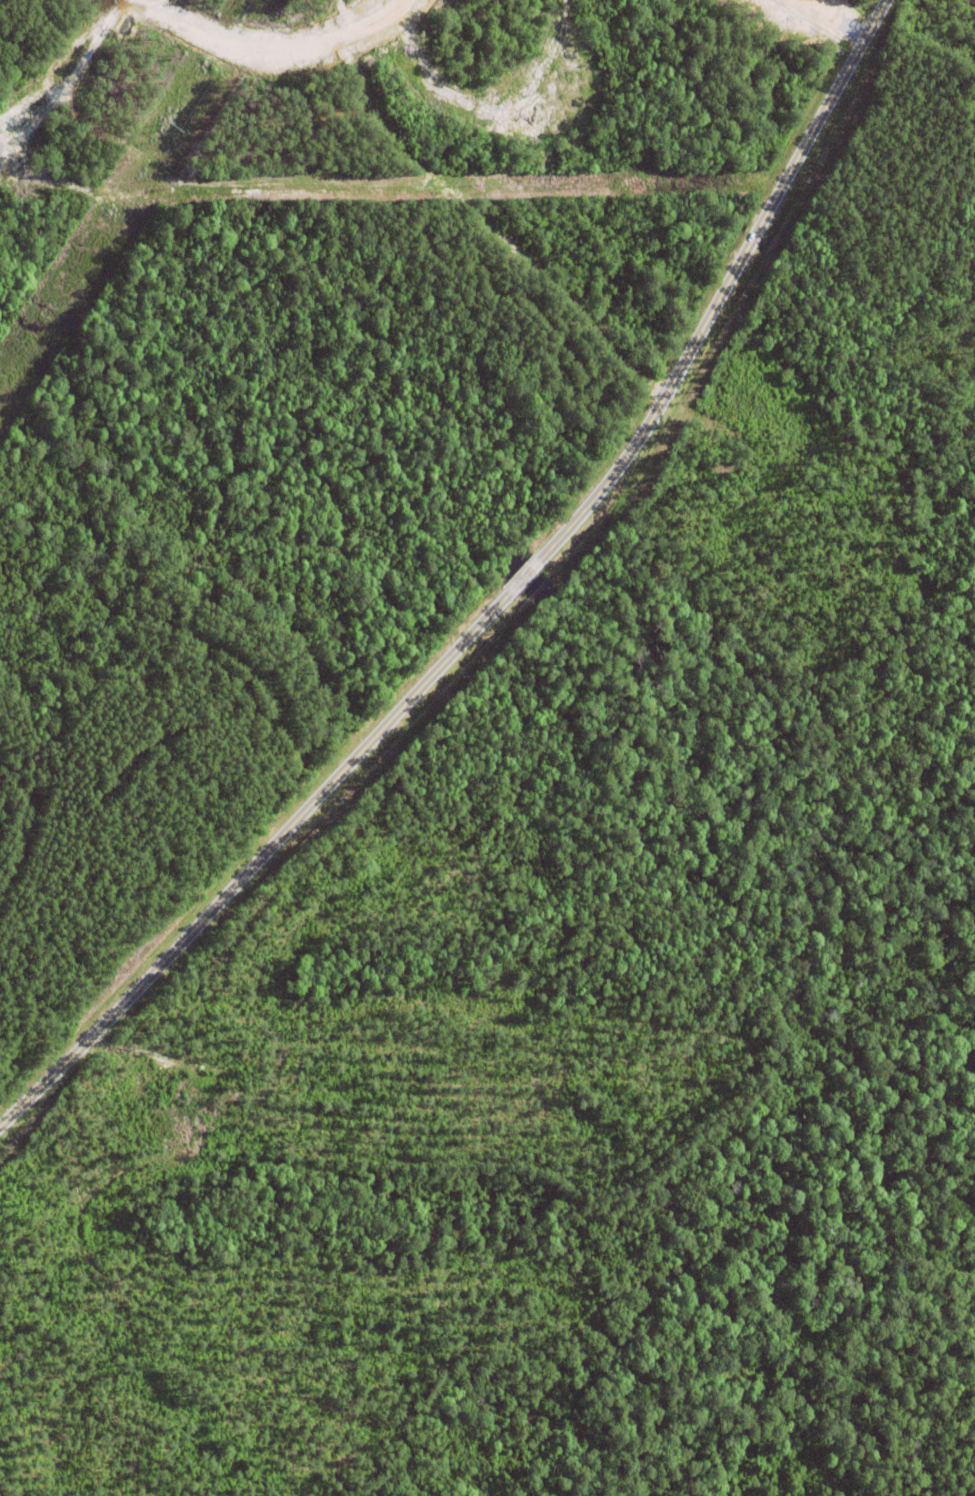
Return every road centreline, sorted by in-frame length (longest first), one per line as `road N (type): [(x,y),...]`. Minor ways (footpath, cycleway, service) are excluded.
road 1 (tertiary): [(0,1126),(241,882),(600,491),(667,395),(886,0)]
road 2 (track): [(667,395),(395,141),(371,112),(339,0)]

